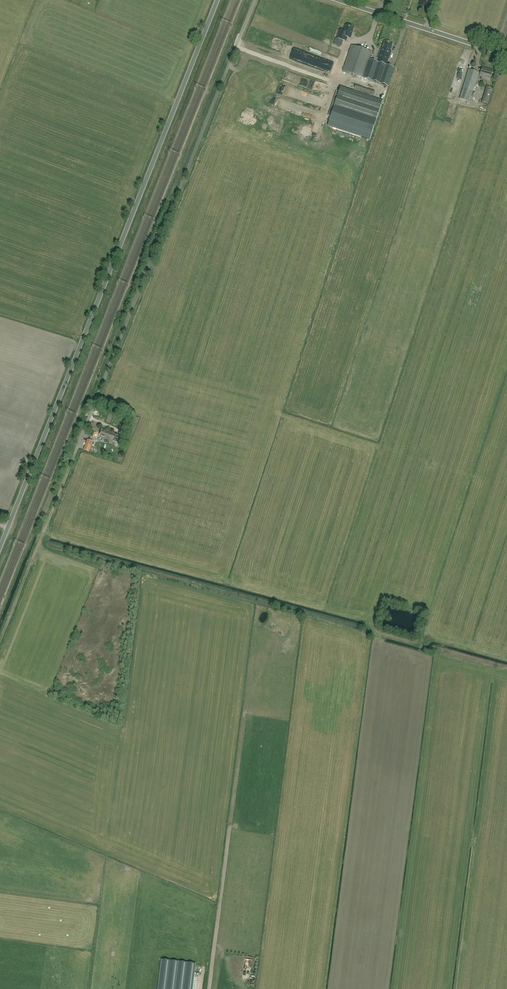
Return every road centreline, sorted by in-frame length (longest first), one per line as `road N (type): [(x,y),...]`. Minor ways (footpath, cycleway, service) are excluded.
road 1 (unclassified): [(0,548),(217,0)]
road 2 (unclassified): [(38,545),(255,0)]
road 3 (unclassified): [(506,55),(338,0)]

